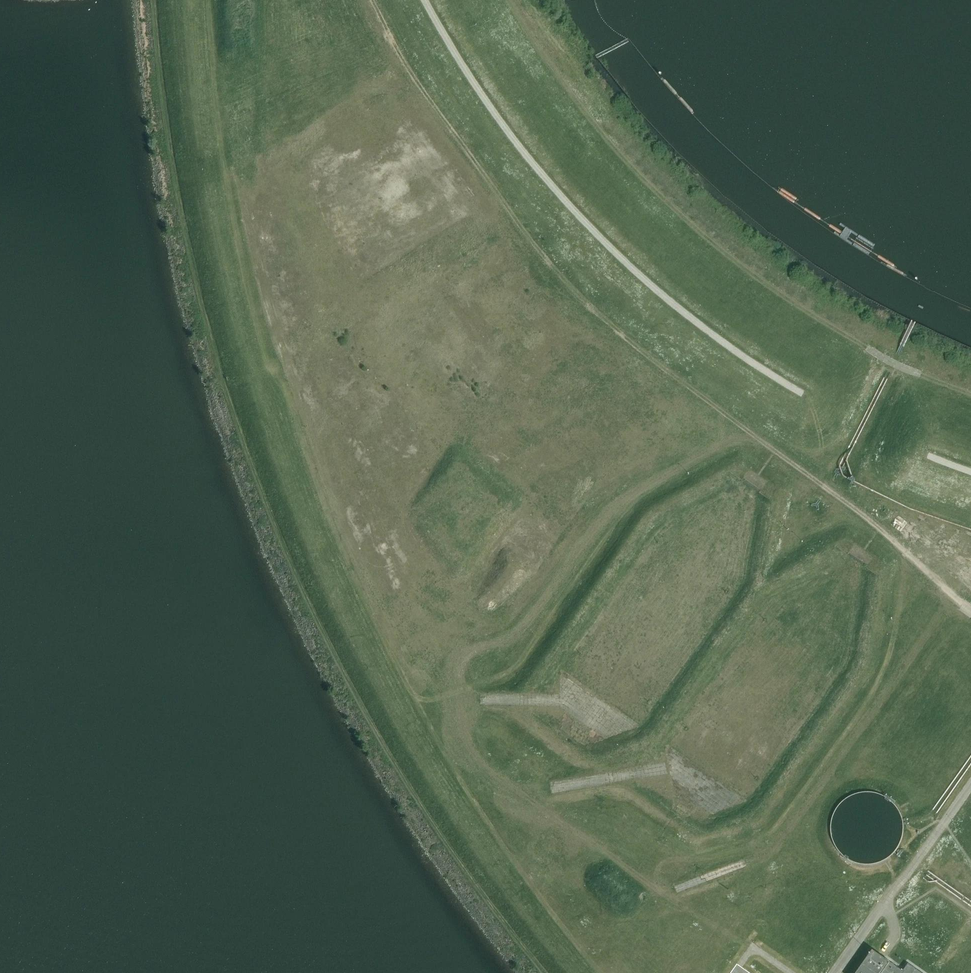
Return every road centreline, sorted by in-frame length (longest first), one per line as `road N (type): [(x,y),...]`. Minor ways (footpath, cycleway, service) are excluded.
road 1 (track): [(370,0),(415,79),(564,280),(677,380),(845,500),(963,606)]
road 2 (track): [(768,445),(723,445),(615,509),(529,621),(467,666),(454,700),(471,753),(499,780),(754,952)]
road 3 (track): [(970,396),(883,359),(733,262),(610,145),(508,0)]
road 4 (track): [(456,715),(400,654),(327,489),(260,271),(254,165)]
road 5 (track): [(801,393),(704,331),(572,210),(507,131),(425,0)]
road 6 (unclassified): [(970,787),(837,972)]

